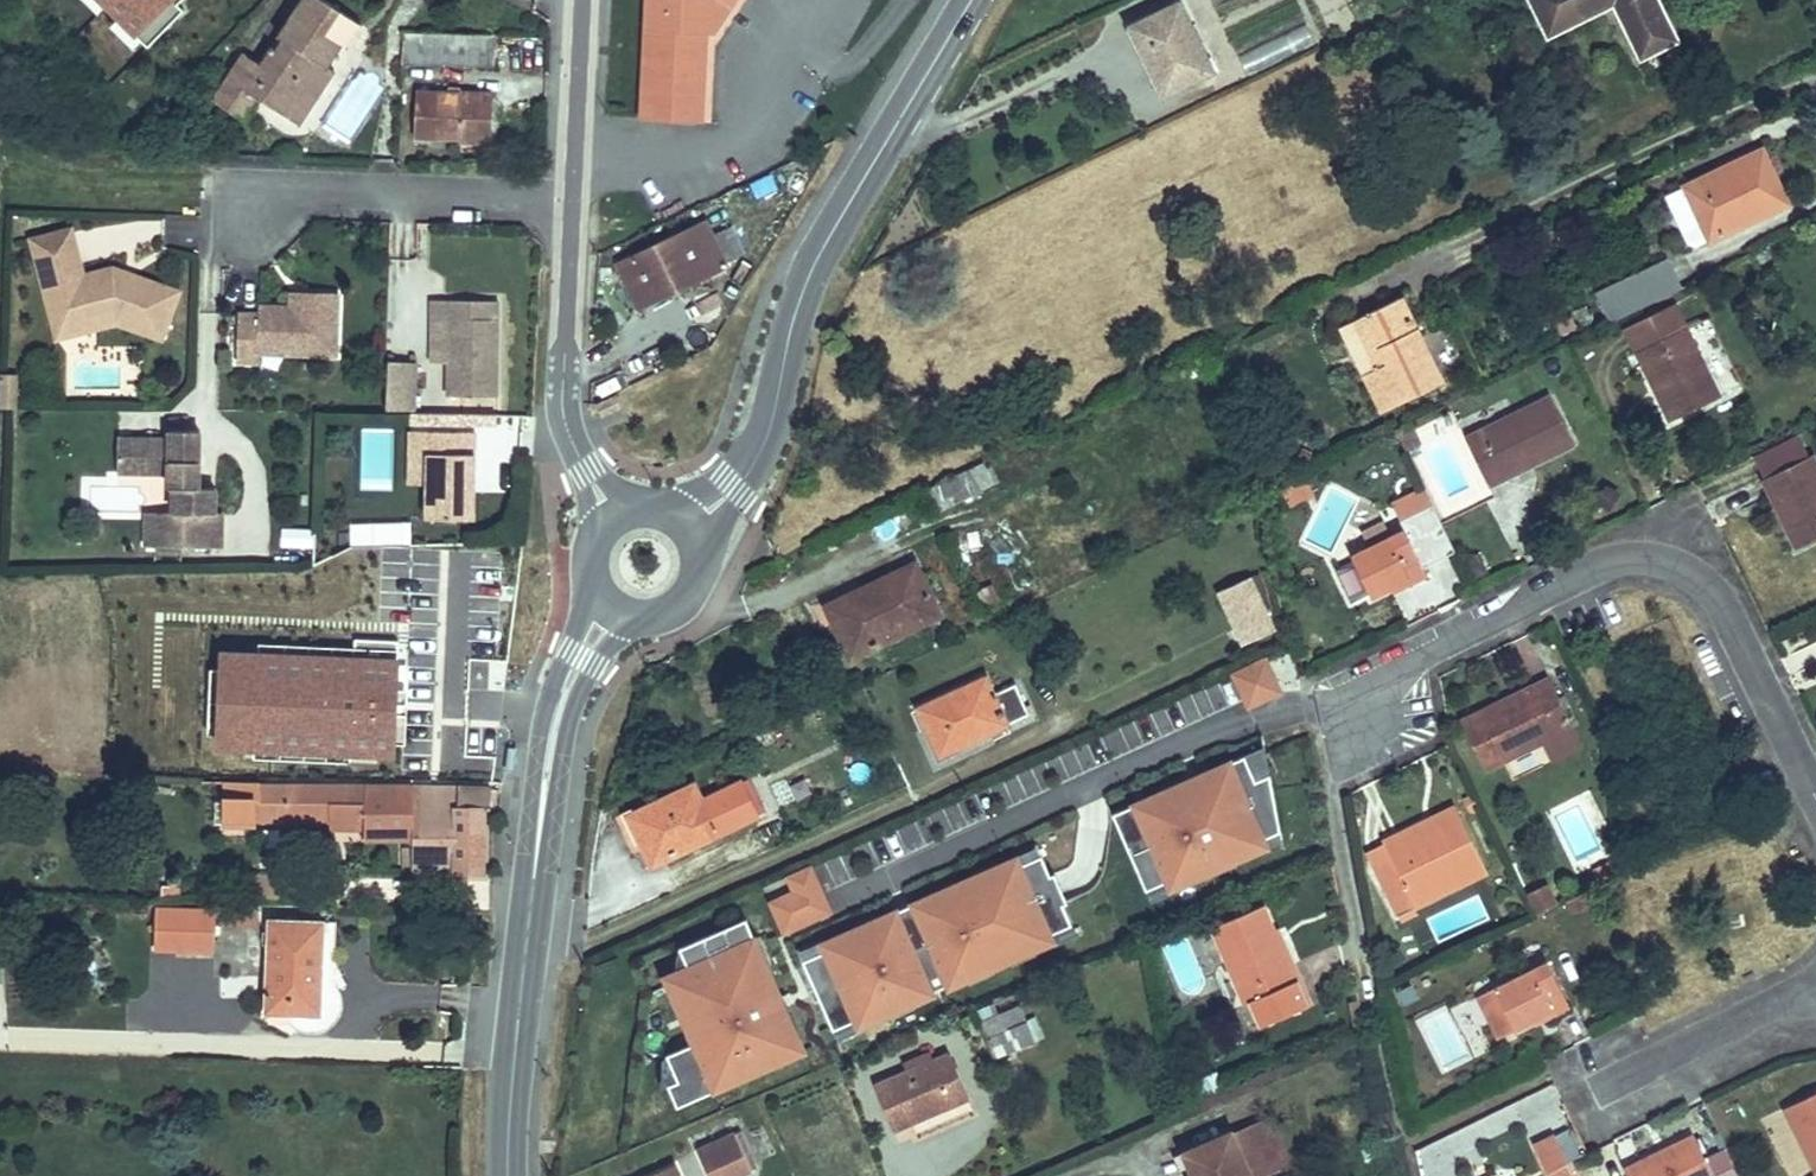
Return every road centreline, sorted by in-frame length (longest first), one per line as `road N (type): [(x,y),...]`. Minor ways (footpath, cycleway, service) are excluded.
road 1 (residential): [(1815,790),(1719,592),(1678,566),(1626,561),(1581,570),(1429,648),(1379,714)]
road 2 (secondary): [(691,531),(736,488),(770,432),(801,297),(971,0)]
road 3 (secondary): [(509,1175),(548,762),(563,696),(609,606)]
road 4 (residential): [(245,220),(282,185),(572,196)]
road 5 (residential): [(572,196),(564,415),(613,515)]
road 6 (residential): [(1610,1088),(1815,996)]
road 7 (residential): [(583,0),(572,196)]
road 8 (secondary): [(609,606),(642,618),(675,609),(700,564),(691,531)]

